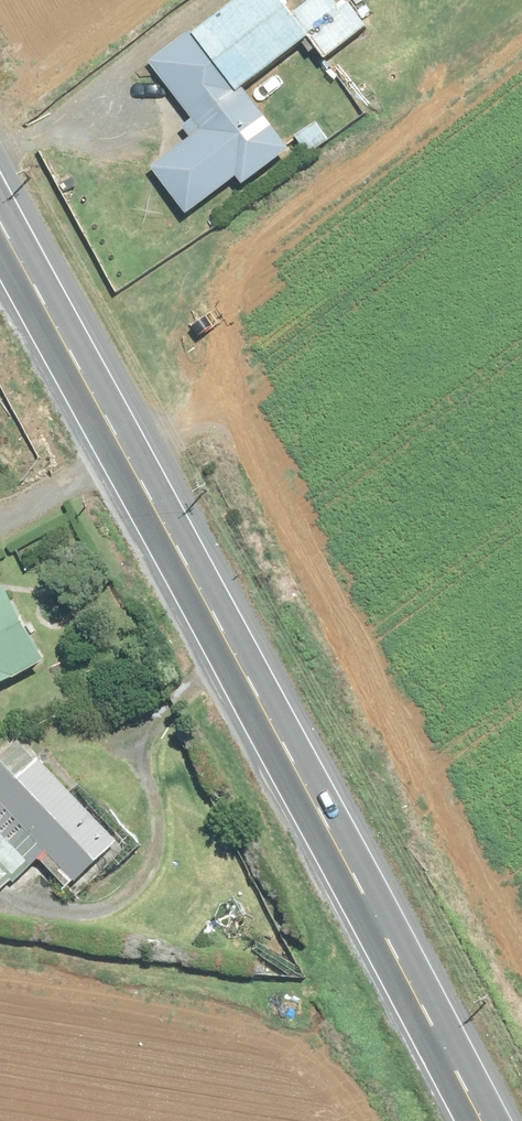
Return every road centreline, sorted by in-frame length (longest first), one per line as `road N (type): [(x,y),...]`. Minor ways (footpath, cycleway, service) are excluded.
road 1 (tertiary): [(479,1120),(0,223)]
road 2 (track): [(123,447),(186,425),(230,435),(521,941)]

